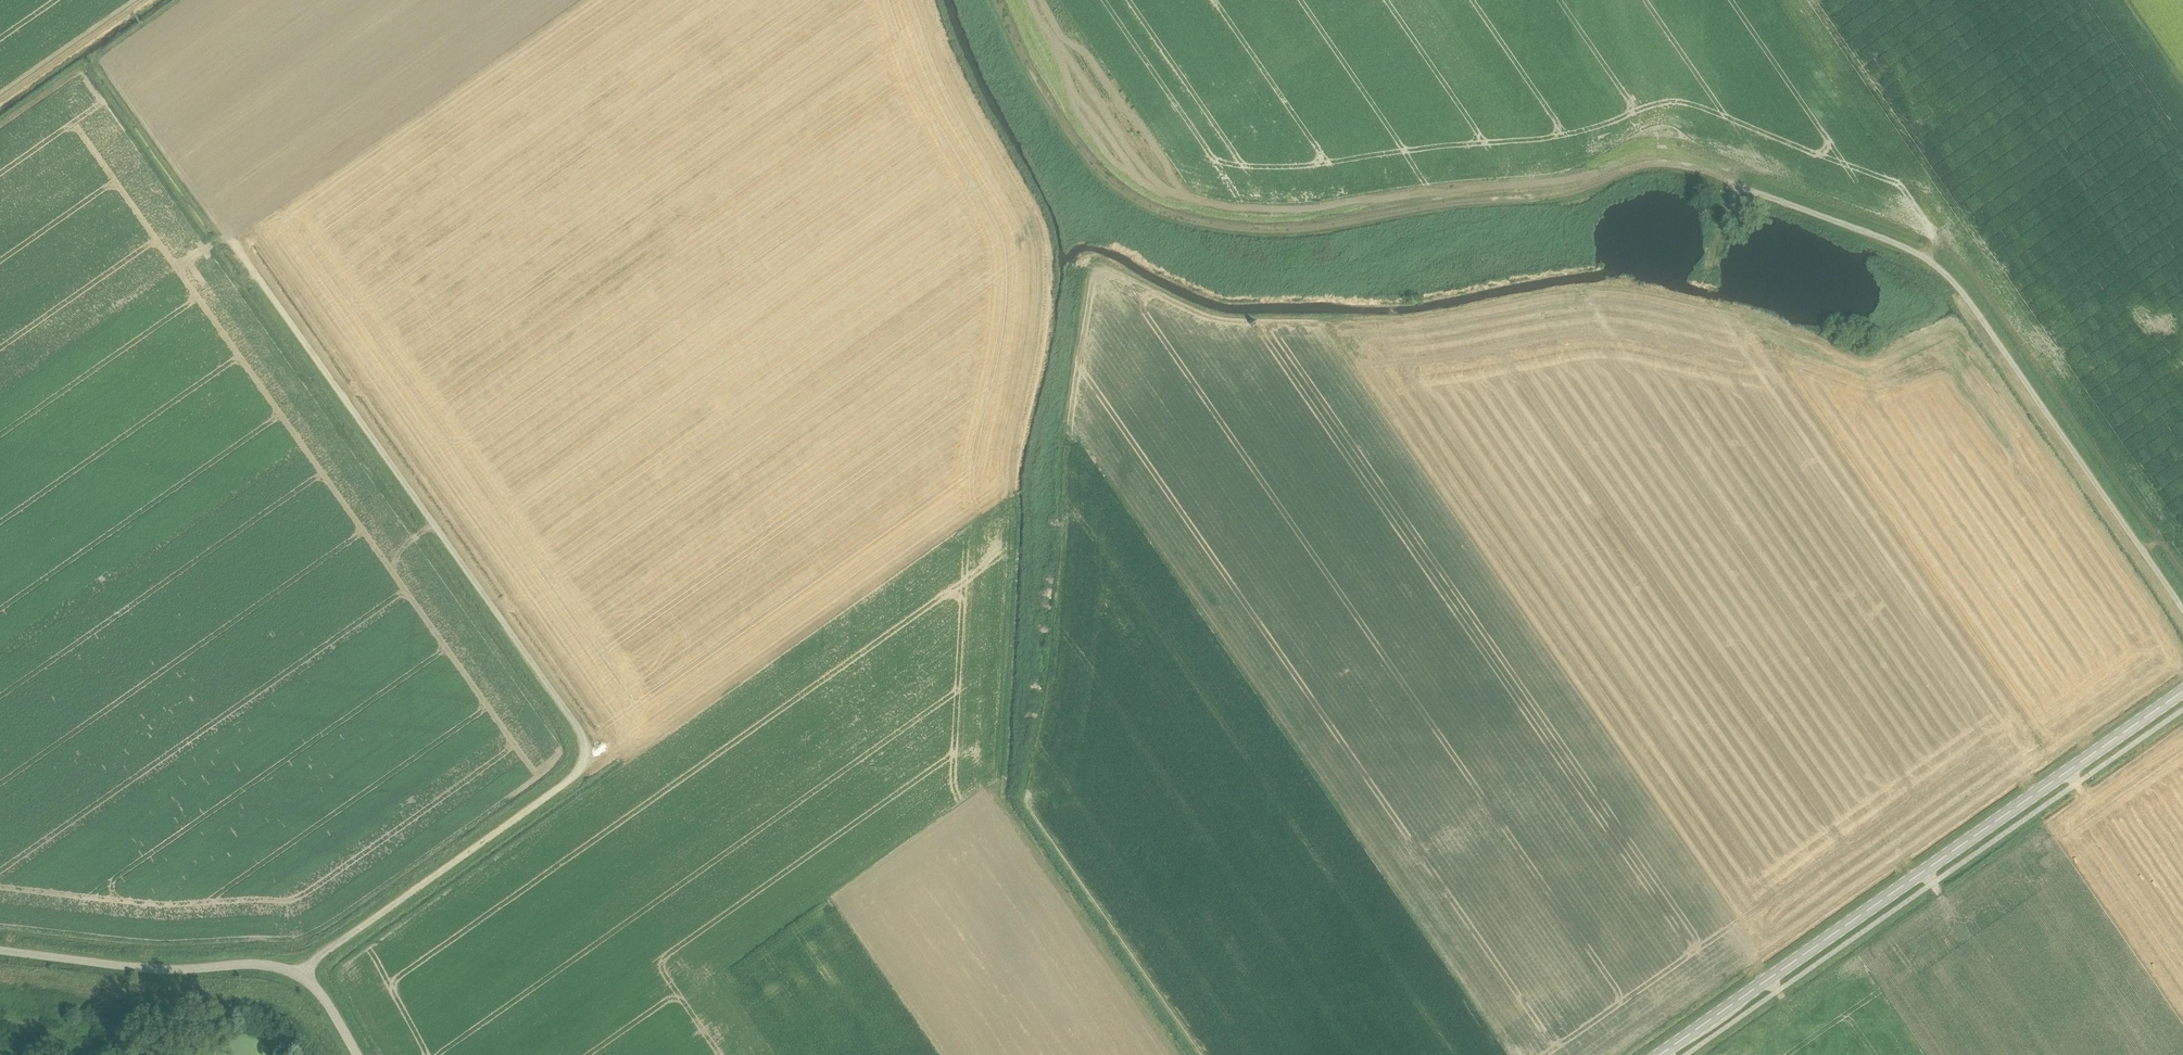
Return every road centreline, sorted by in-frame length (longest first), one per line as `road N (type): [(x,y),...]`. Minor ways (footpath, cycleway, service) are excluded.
road 1 (unclassified): [(300,974),(575,775),(585,755),(581,732),(241,254)]
road 2 (tertiary): [(1660,1054),(2182,691)]
road 3 (track): [(2182,607),(1940,269),(1914,251),(1742,188)]
road 4 (unclassified): [(300,974),(249,963),(142,968),(0,951)]

